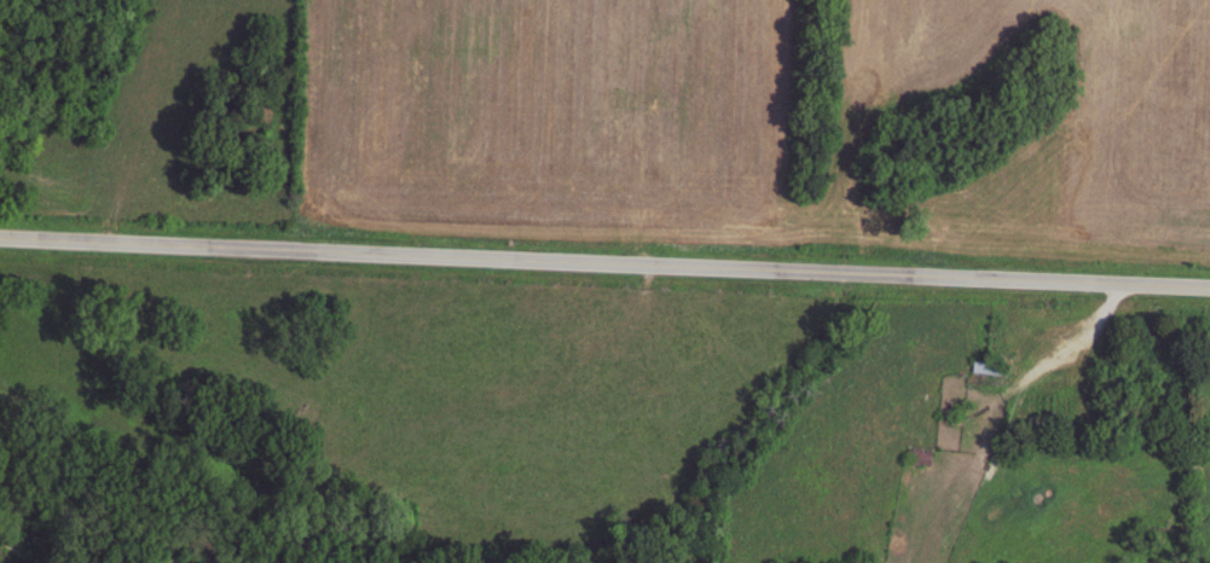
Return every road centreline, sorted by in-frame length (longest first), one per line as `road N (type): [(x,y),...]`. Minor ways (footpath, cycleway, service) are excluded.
road 1 (secondary): [(1209,288),(0,239)]

